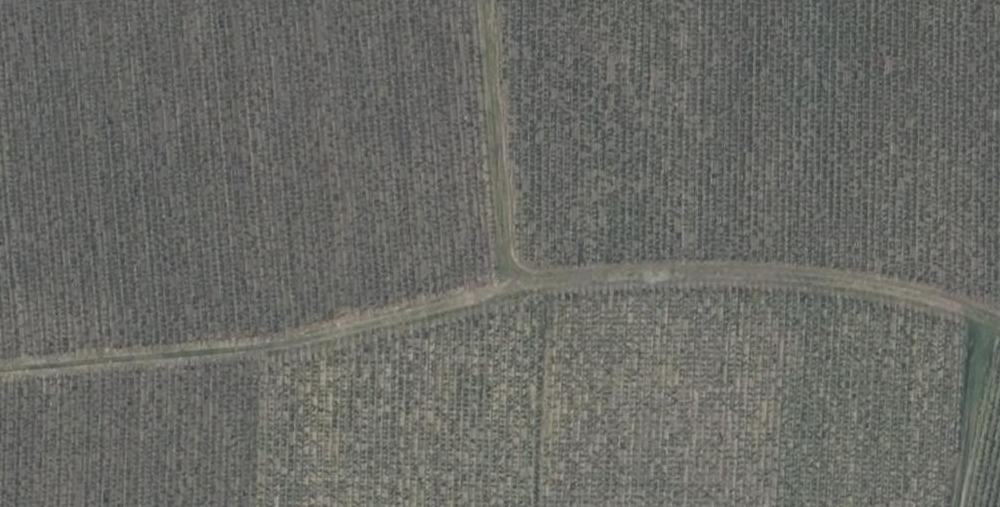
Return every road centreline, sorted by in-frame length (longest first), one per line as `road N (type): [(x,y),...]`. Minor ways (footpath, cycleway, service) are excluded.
road 1 (track): [(999,328),(921,298),(832,284),(612,279),(518,287),(302,345),(0,374)]
road 2 (track): [(485,0),(505,291)]
road 3 (track): [(960,506),(976,319)]

